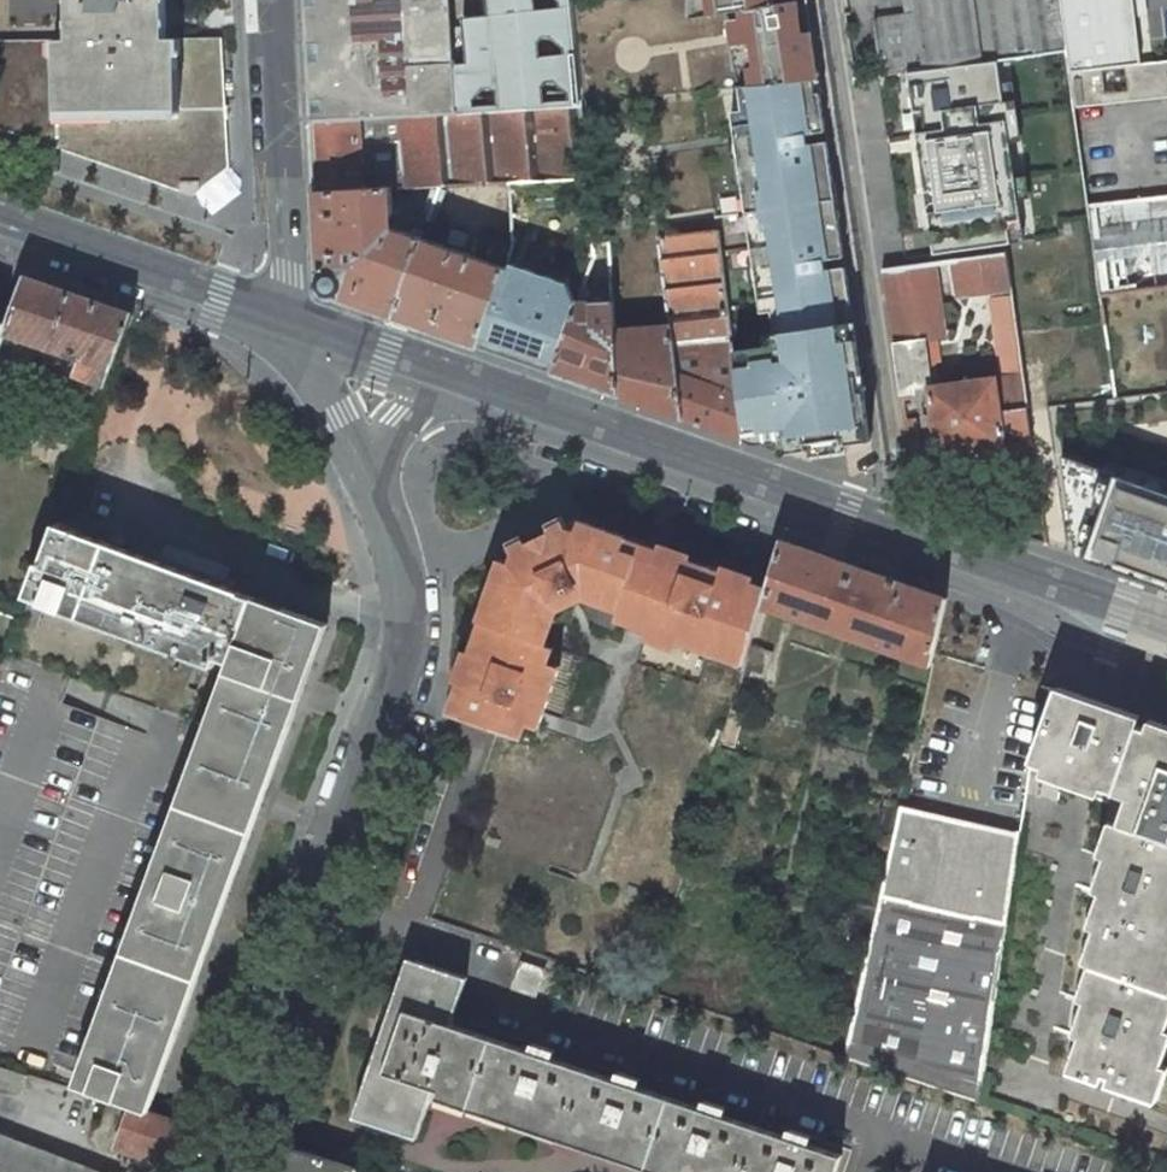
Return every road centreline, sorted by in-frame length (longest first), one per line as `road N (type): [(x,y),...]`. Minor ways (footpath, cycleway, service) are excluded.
road 1 (residential): [(219,1171),(382,685),(394,618),(385,535)]
road 2 (residential): [(826,0),(912,566)]
road 3 (secondary): [(441,404),(912,566)]
road 4 (residential): [(301,353),(285,271),(269,0)]
road 5 (secondary): [(0,247),(301,353)]
road 6 (secondary): [(912,566),(1166,668)]
road 7 (residential): [(301,353),(353,445),(385,535)]
road 8 (residential): [(385,535),(382,457),(402,421),(441,404)]
road 9 (secondary): [(301,353),(441,404)]

